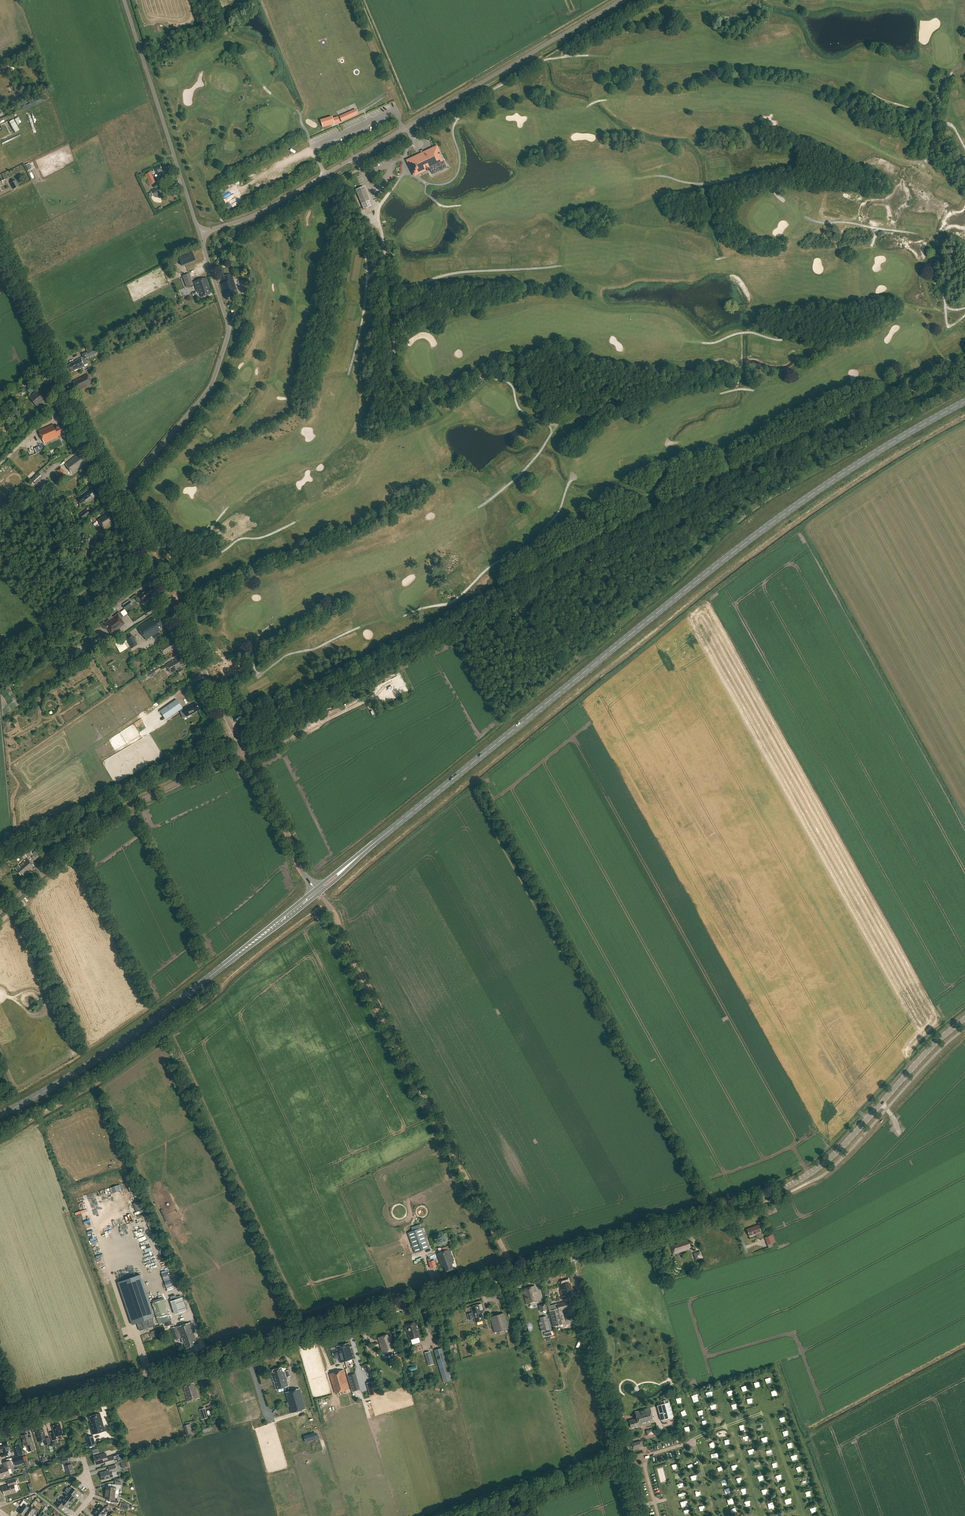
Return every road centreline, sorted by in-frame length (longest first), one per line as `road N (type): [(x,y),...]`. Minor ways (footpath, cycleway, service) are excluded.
road 1 (track): [(229,722),(964,351)]
road 2 (track): [(964,365),(236,735)]
road 3 (primary): [(318,891),(760,532),(964,402)]
road 4 (tertiary): [(0,1419),(514,1269)]
road 5 (unclassified): [(199,233),(257,214),(621,0)]
road 6 (tertiary): [(571,1254),(802,1178),(964,1018)]
road 7 (unclassified): [(318,891),(514,1269)]
road 8 (primary): [(0,1116),(113,1049),(318,891)]
road 9 (unclassified): [(118,498),(215,374),(228,326),(199,233)]
road 10 (unclassified): [(0,911),(114,815),(243,749)]
road 11 (tertiary): [(243,749),(118,498)]
road 12 (tertiary): [(118,498),(0,249)]
road 13 (tertiary): [(640,1515),(571,1254)]
road 14 (track): [(235,732),(0,856)]
road 15 (unclassified): [(199,233),(124,0)]
road 16 (track): [(0,654),(145,548)]
road 17 (track): [(460,1515),(623,1454)]
road 18 (tertiary): [(318,891),(243,749)]

